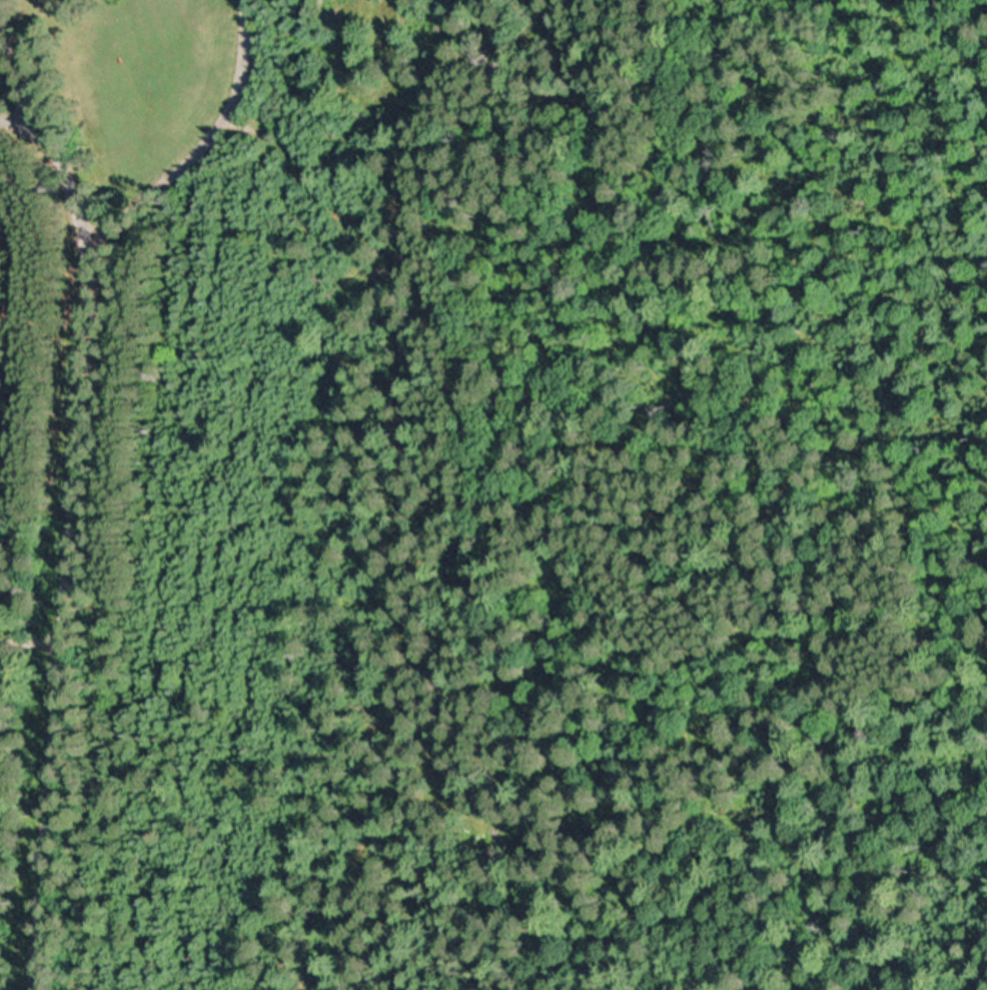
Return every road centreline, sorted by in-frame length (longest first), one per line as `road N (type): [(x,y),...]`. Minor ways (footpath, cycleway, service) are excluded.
road 1 (residential): [(38,989),(87,261),(209,107),(222,0)]
road 2 (residential): [(0,114),(34,116),(73,196),(87,261)]

